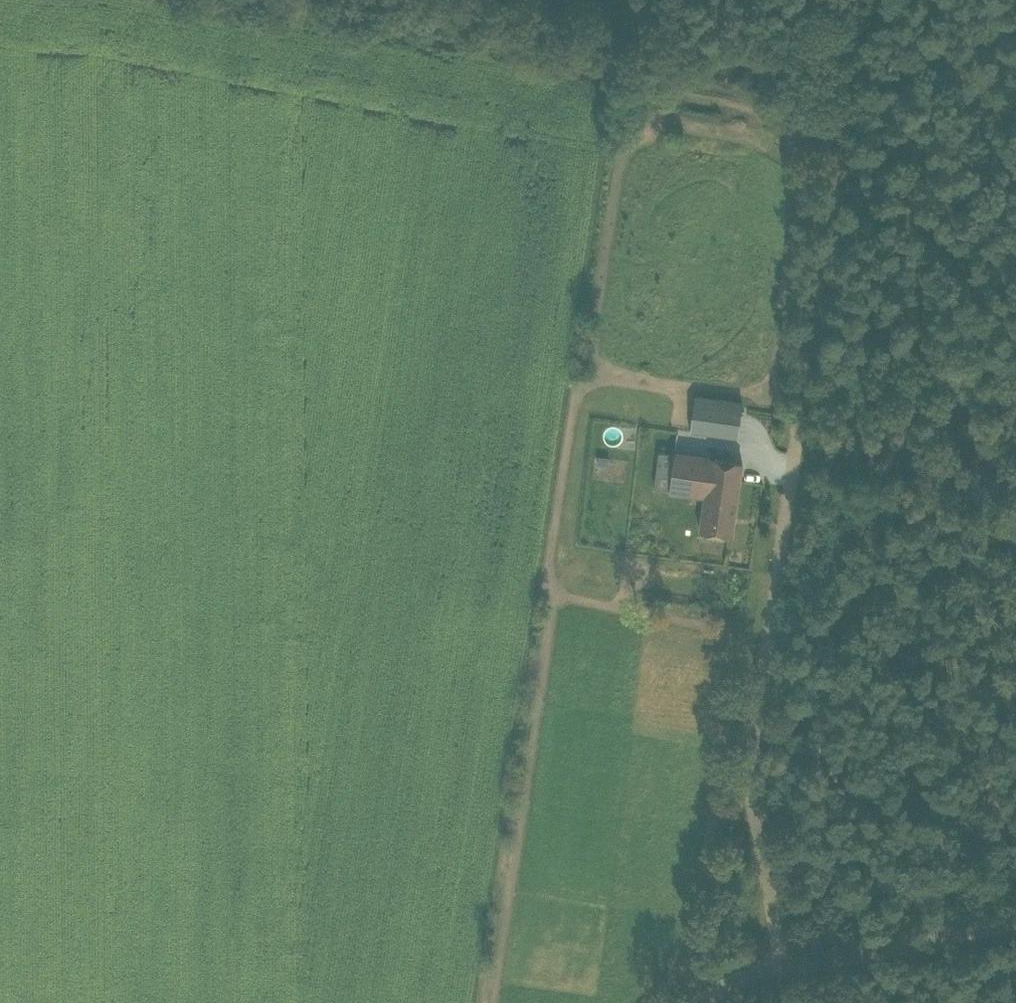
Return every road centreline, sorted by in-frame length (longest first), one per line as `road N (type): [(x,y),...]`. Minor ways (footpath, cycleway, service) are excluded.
road 1 (residential): [(783,961),(749,775),(798,424)]
road 2 (unclassified): [(783,961),(1015,921)]

